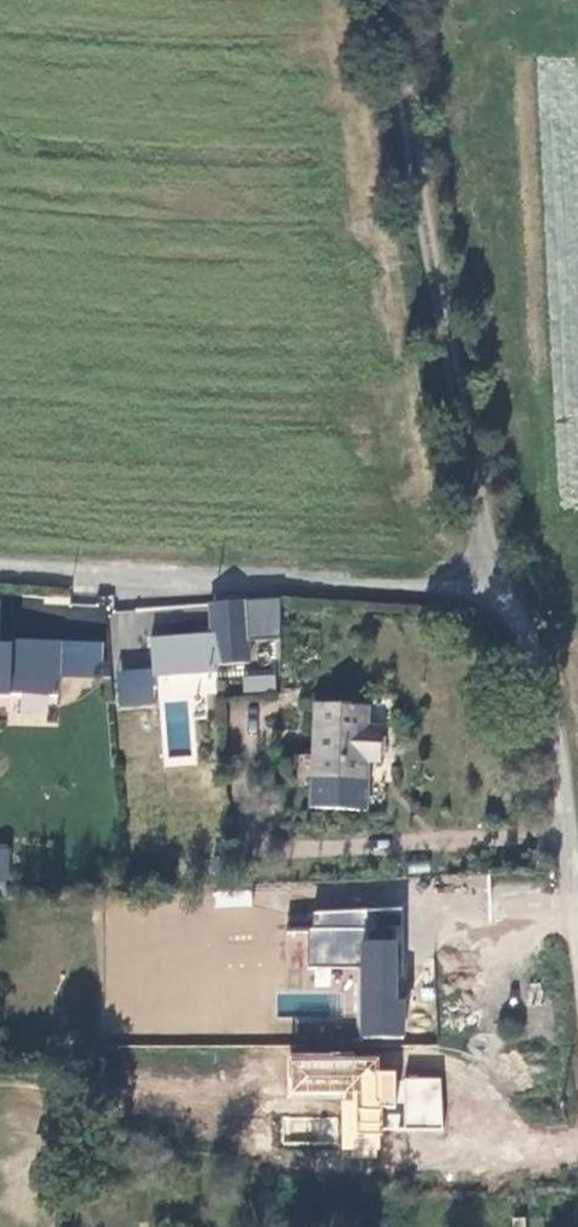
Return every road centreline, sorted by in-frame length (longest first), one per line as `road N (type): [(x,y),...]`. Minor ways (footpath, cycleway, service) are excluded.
road 1 (unclassified): [(493,595),(395,0)]
road 2 (unclassified): [(493,595),(0,569)]
road 3 (unclassified): [(577,940),(549,703),(527,634),(493,595)]

